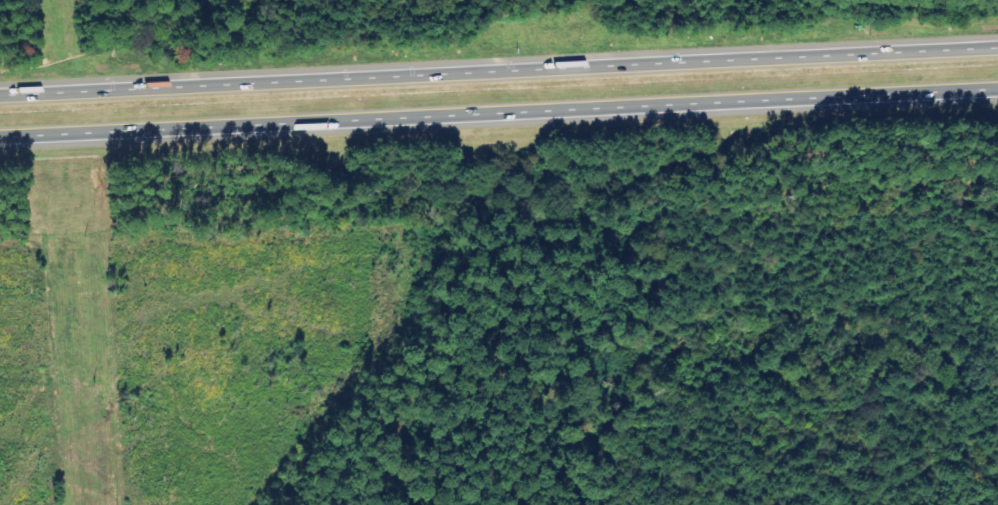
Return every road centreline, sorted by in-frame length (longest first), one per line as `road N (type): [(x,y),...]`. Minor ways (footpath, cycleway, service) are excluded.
road 1 (motorway): [(997,47),(0,95)]
road 2 (motorway): [(0,136),(997,88)]

